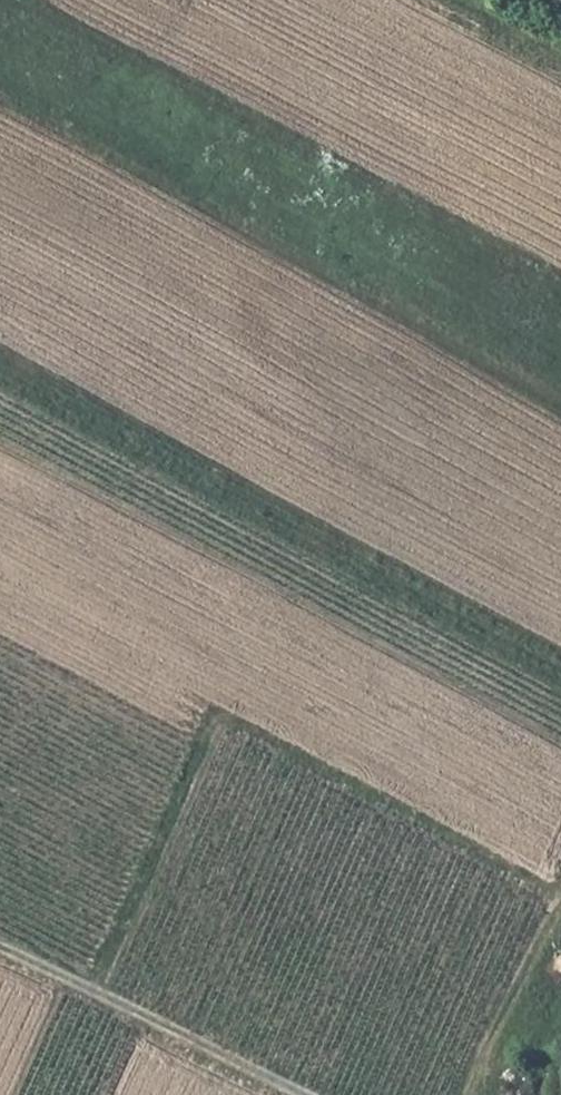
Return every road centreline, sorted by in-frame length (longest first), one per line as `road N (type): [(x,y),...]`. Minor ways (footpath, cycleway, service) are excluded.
road 1 (track): [(0,954),(288,1094)]

